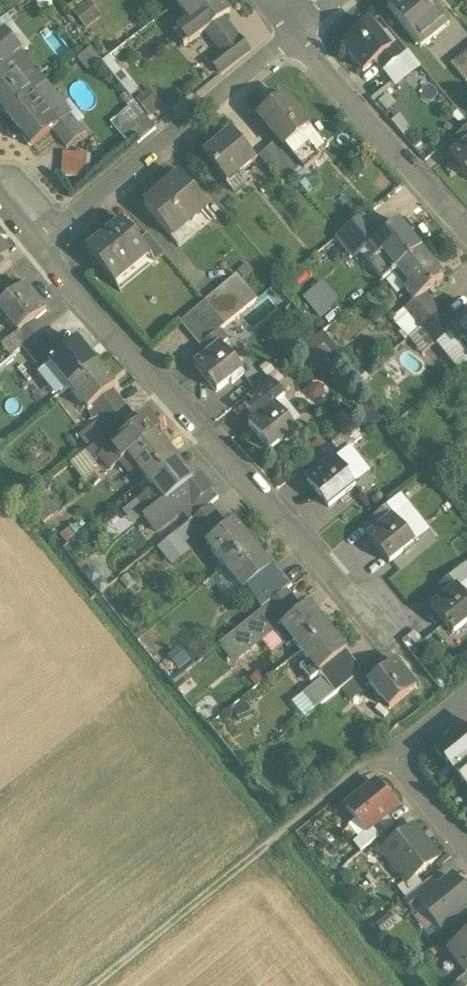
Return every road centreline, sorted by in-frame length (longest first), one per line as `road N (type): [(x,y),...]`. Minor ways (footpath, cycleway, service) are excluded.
road 1 (residential): [(36,244),(367,614)]
road 2 (residential): [(294,33),(36,244)]
road 3 (residential): [(294,33),(466,229)]
road 4 (track): [(97,985),(281,835)]
road 5 (track): [(389,756),(281,835)]
road 6 (residential): [(466,853),(389,756)]

